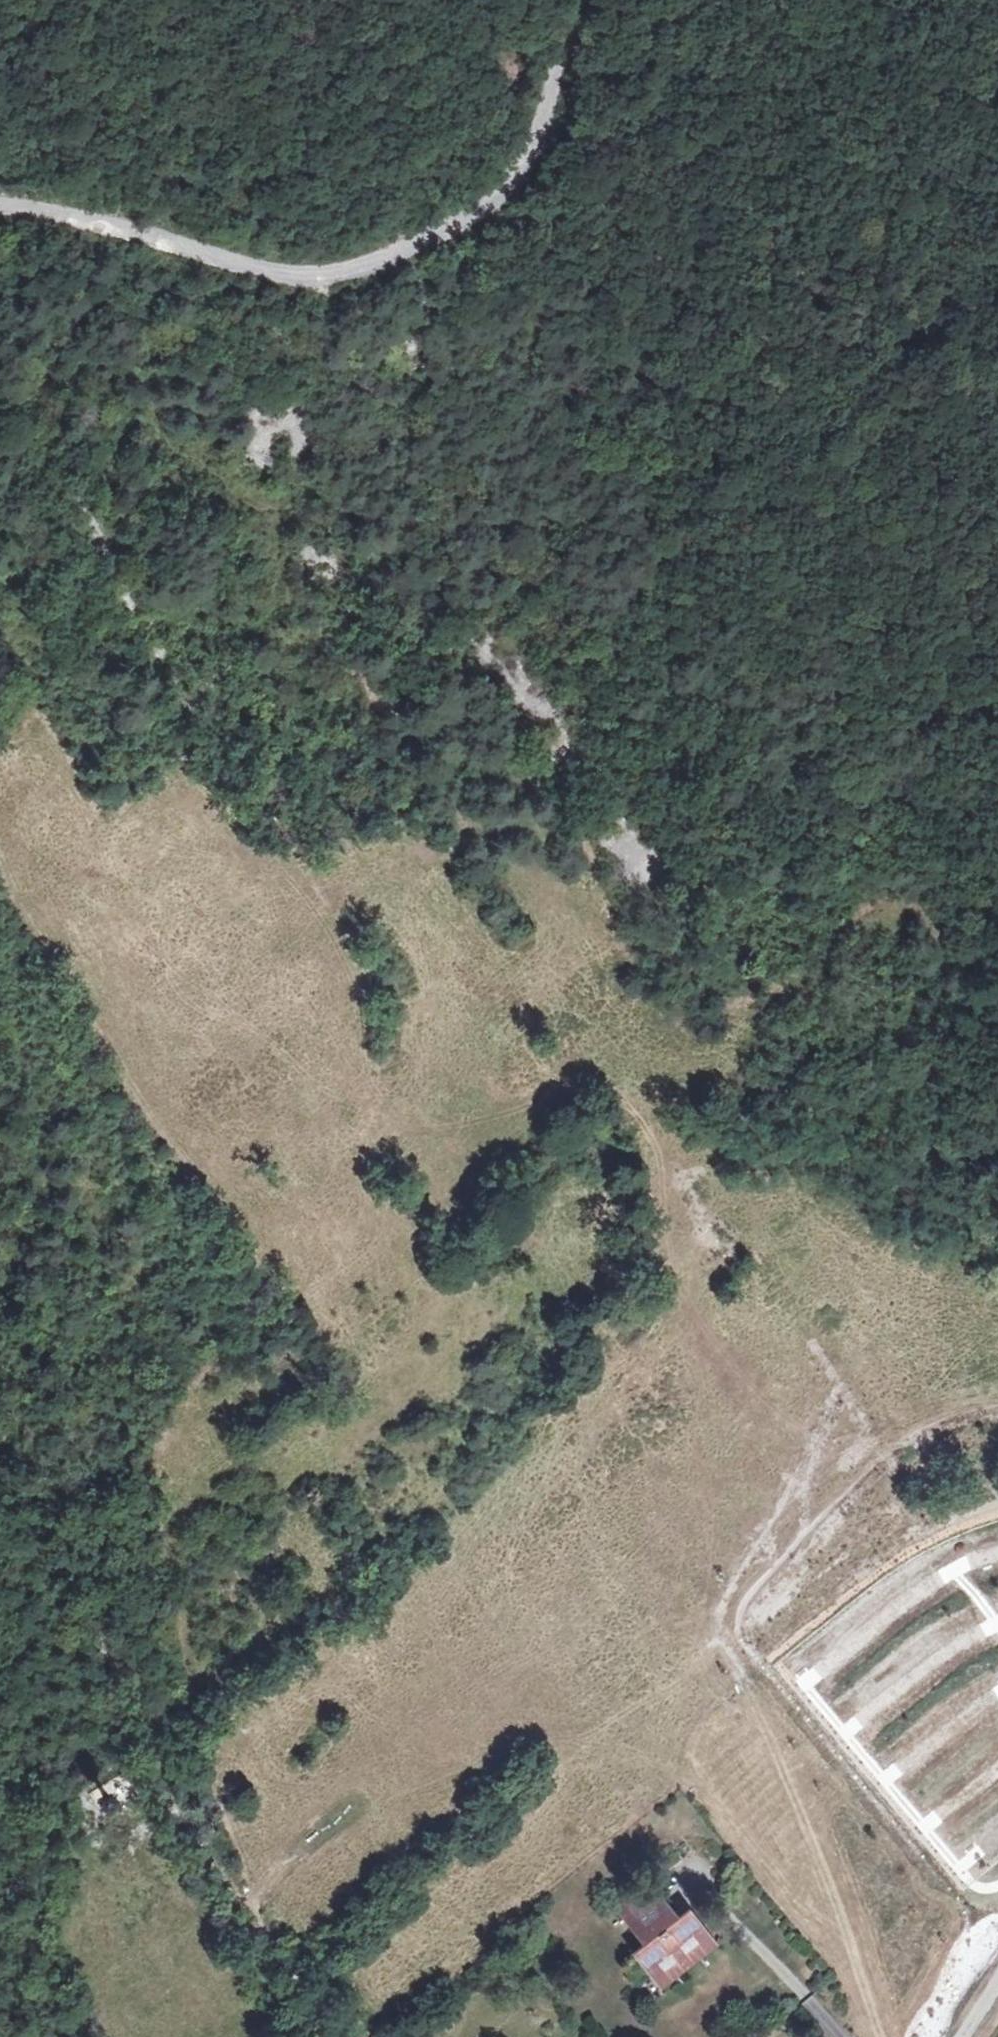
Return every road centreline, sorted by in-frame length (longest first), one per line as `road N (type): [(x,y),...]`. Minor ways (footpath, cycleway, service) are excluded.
road 1 (track): [(585,0),(538,145),(500,199),(436,243),(345,274),(313,281),(268,274),(86,218),(0,205)]
road 2 (track): [(338,2036),(204,1830)]
road 3 (residential): [(838,2036),(686,1879)]

